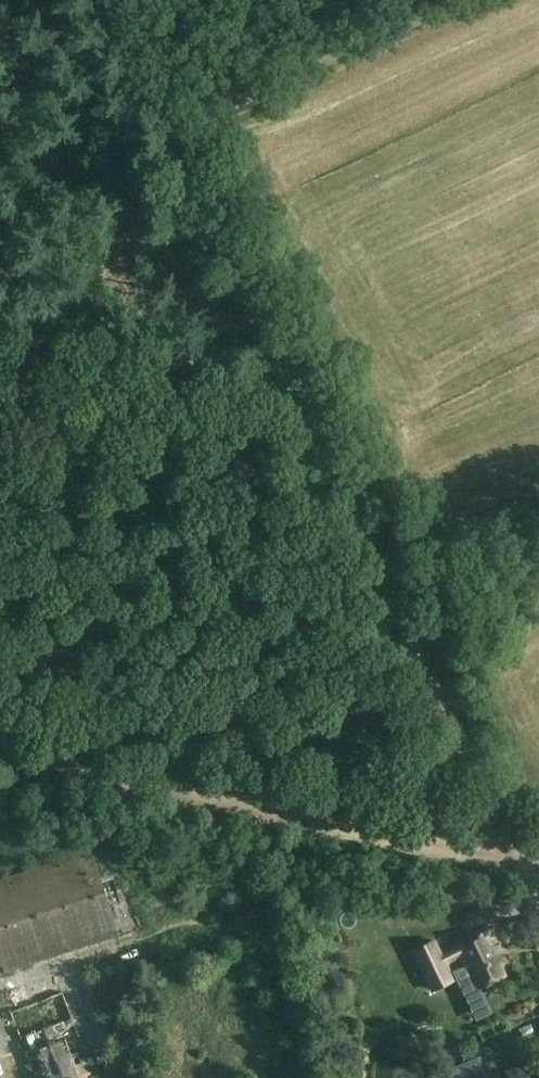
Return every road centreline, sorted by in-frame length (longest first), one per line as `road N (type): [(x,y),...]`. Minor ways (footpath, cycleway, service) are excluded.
road 1 (track): [(515,859),(169,134)]
road 2 (track): [(515,859),(0,748)]
road 3 (track): [(169,134),(105,0)]

